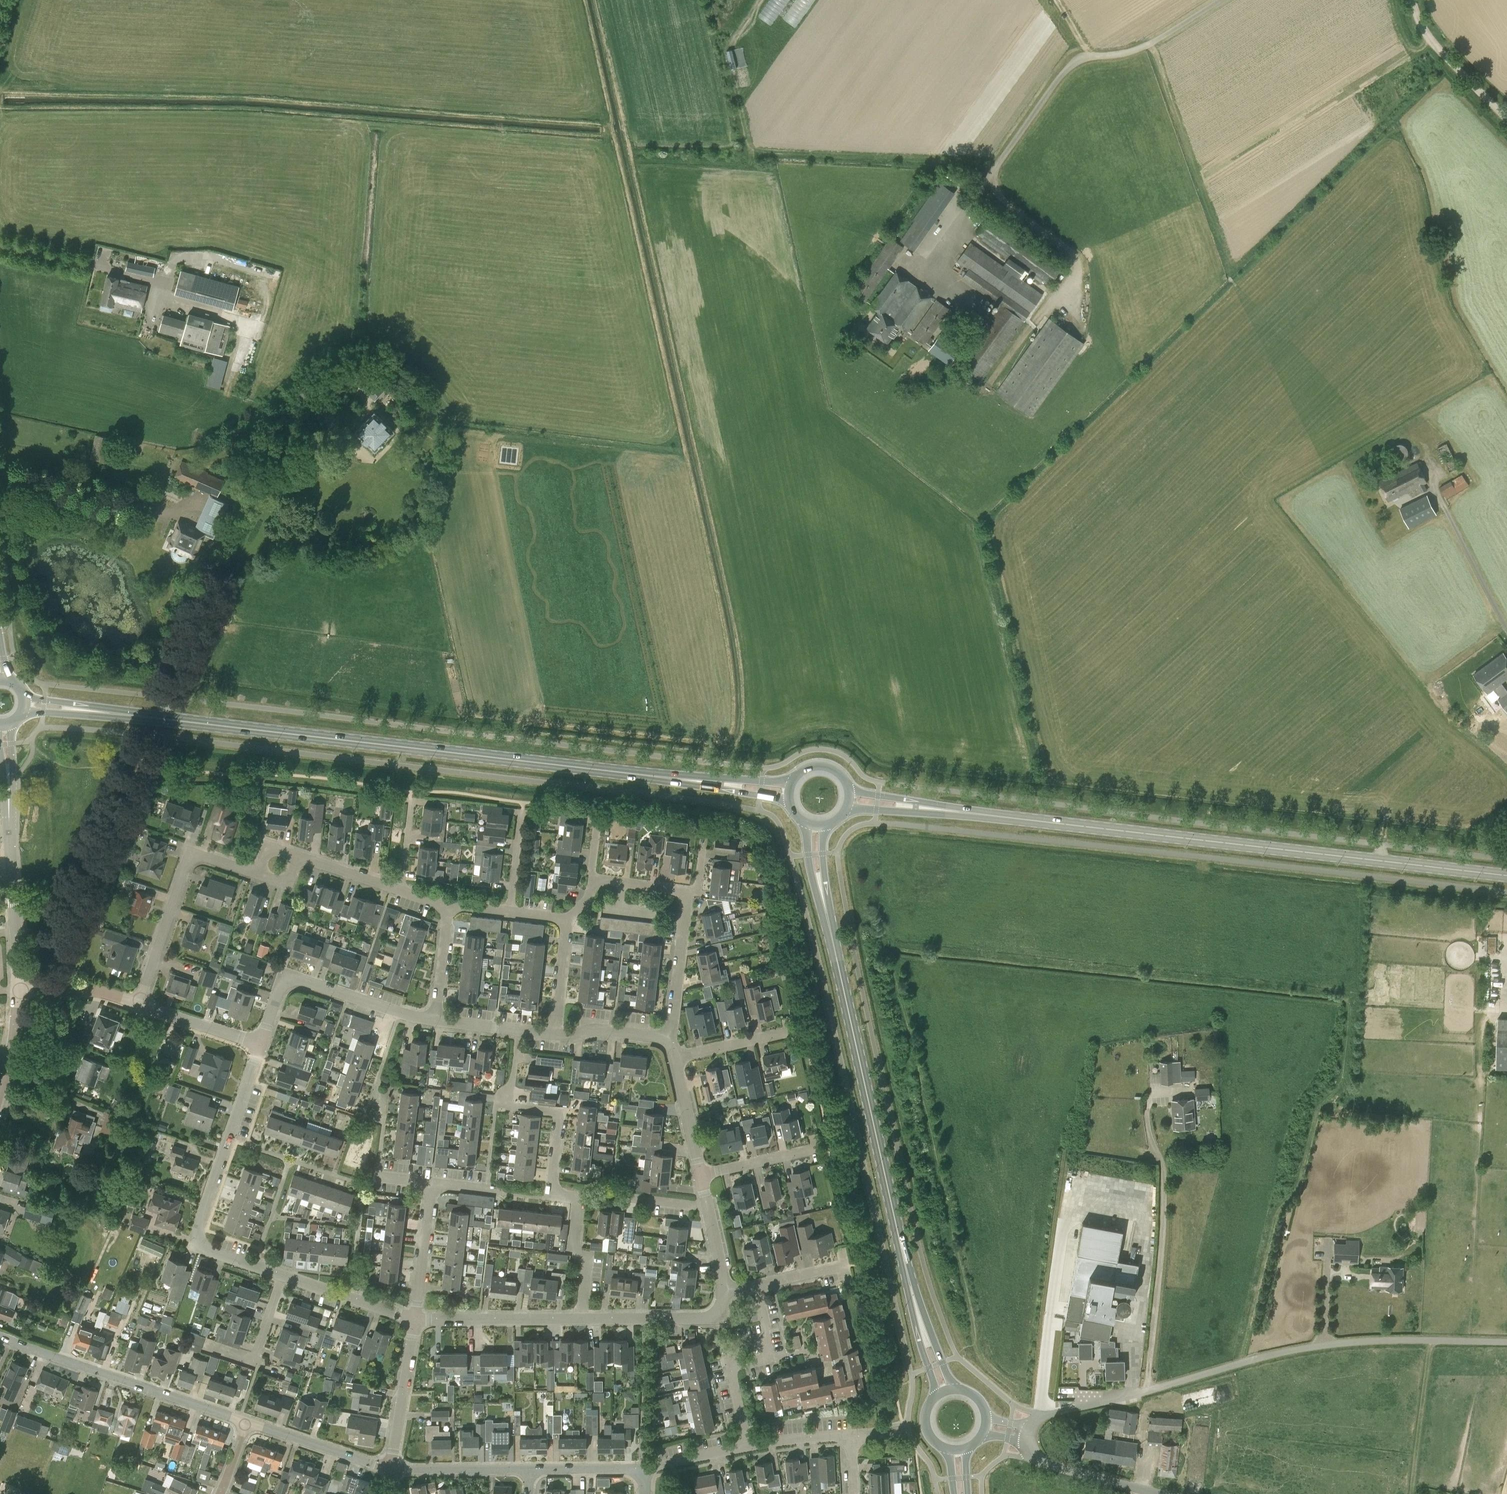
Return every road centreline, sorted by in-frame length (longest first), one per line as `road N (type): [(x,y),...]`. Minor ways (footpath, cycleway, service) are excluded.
road 1 (secondary): [(788,793),(26,706)]
road 2 (secondary): [(1506,876),(850,801)]
road 3 (secondary): [(946,1391),(909,1275),(820,887),(814,829)]
road 4 (unclassified): [(1031,1425),(1043,1414),(1312,1348),(1506,1339)]
road 5 (residential): [(581,1319),(586,1261),(573,1248),(578,1202),(550,1189),(559,1117),(505,1102),(518,1031)]
road 6 (residential): [(283,1276),(209,1252),(197,1239),(260,1045)]
road 7 (tertiary): [(18,990),(4,727)]
road 8 (residential): [(246,1422),(0,1337)]
road 9 (residential): [(260,1045),(281,982),(295,978),(435,1021)]
road 10 (residential): [(139,1004),(188,859),(198,855),(258,874)]
road 11 (residential): [(581,1319),(414,1318)]
road 12 (residential): [(724,1292),(723,1311),(712,1319),(581,1319)]
road 13 (residential): [(855,1493),(852,1435),(748,1446)]
road 14 (residential): [(392,1469),(246,1422)]
road 15 (residential): [(392,1469),(414,1318)]
road 16 (residential): [(667,1043),(687,892)]
road 17 (unclassified): [(1506,117),(1437,47),(1415,0)]
road 18 (unclassified): [(1156,1493),(1039,1462),(1026,1441)]
road 19 (unclassified): [(1506,634),(1444,508)]
road 20 (residential): [(283,1276),(254,1362),(209,1347)]
road 21 (residential): [(530,1470),(392,1469)]
road 22 (residential): [(414,1318),(283,1276)]
road 23 (residential): [(414,1318),(432,1182)]
road 24 (residential): [(260,1045),(139,1004)]
road 25 (residential): [(139,1004),(101,992),(18,990)]
road 26 (residential): [(674,1058),(701,1175)]

